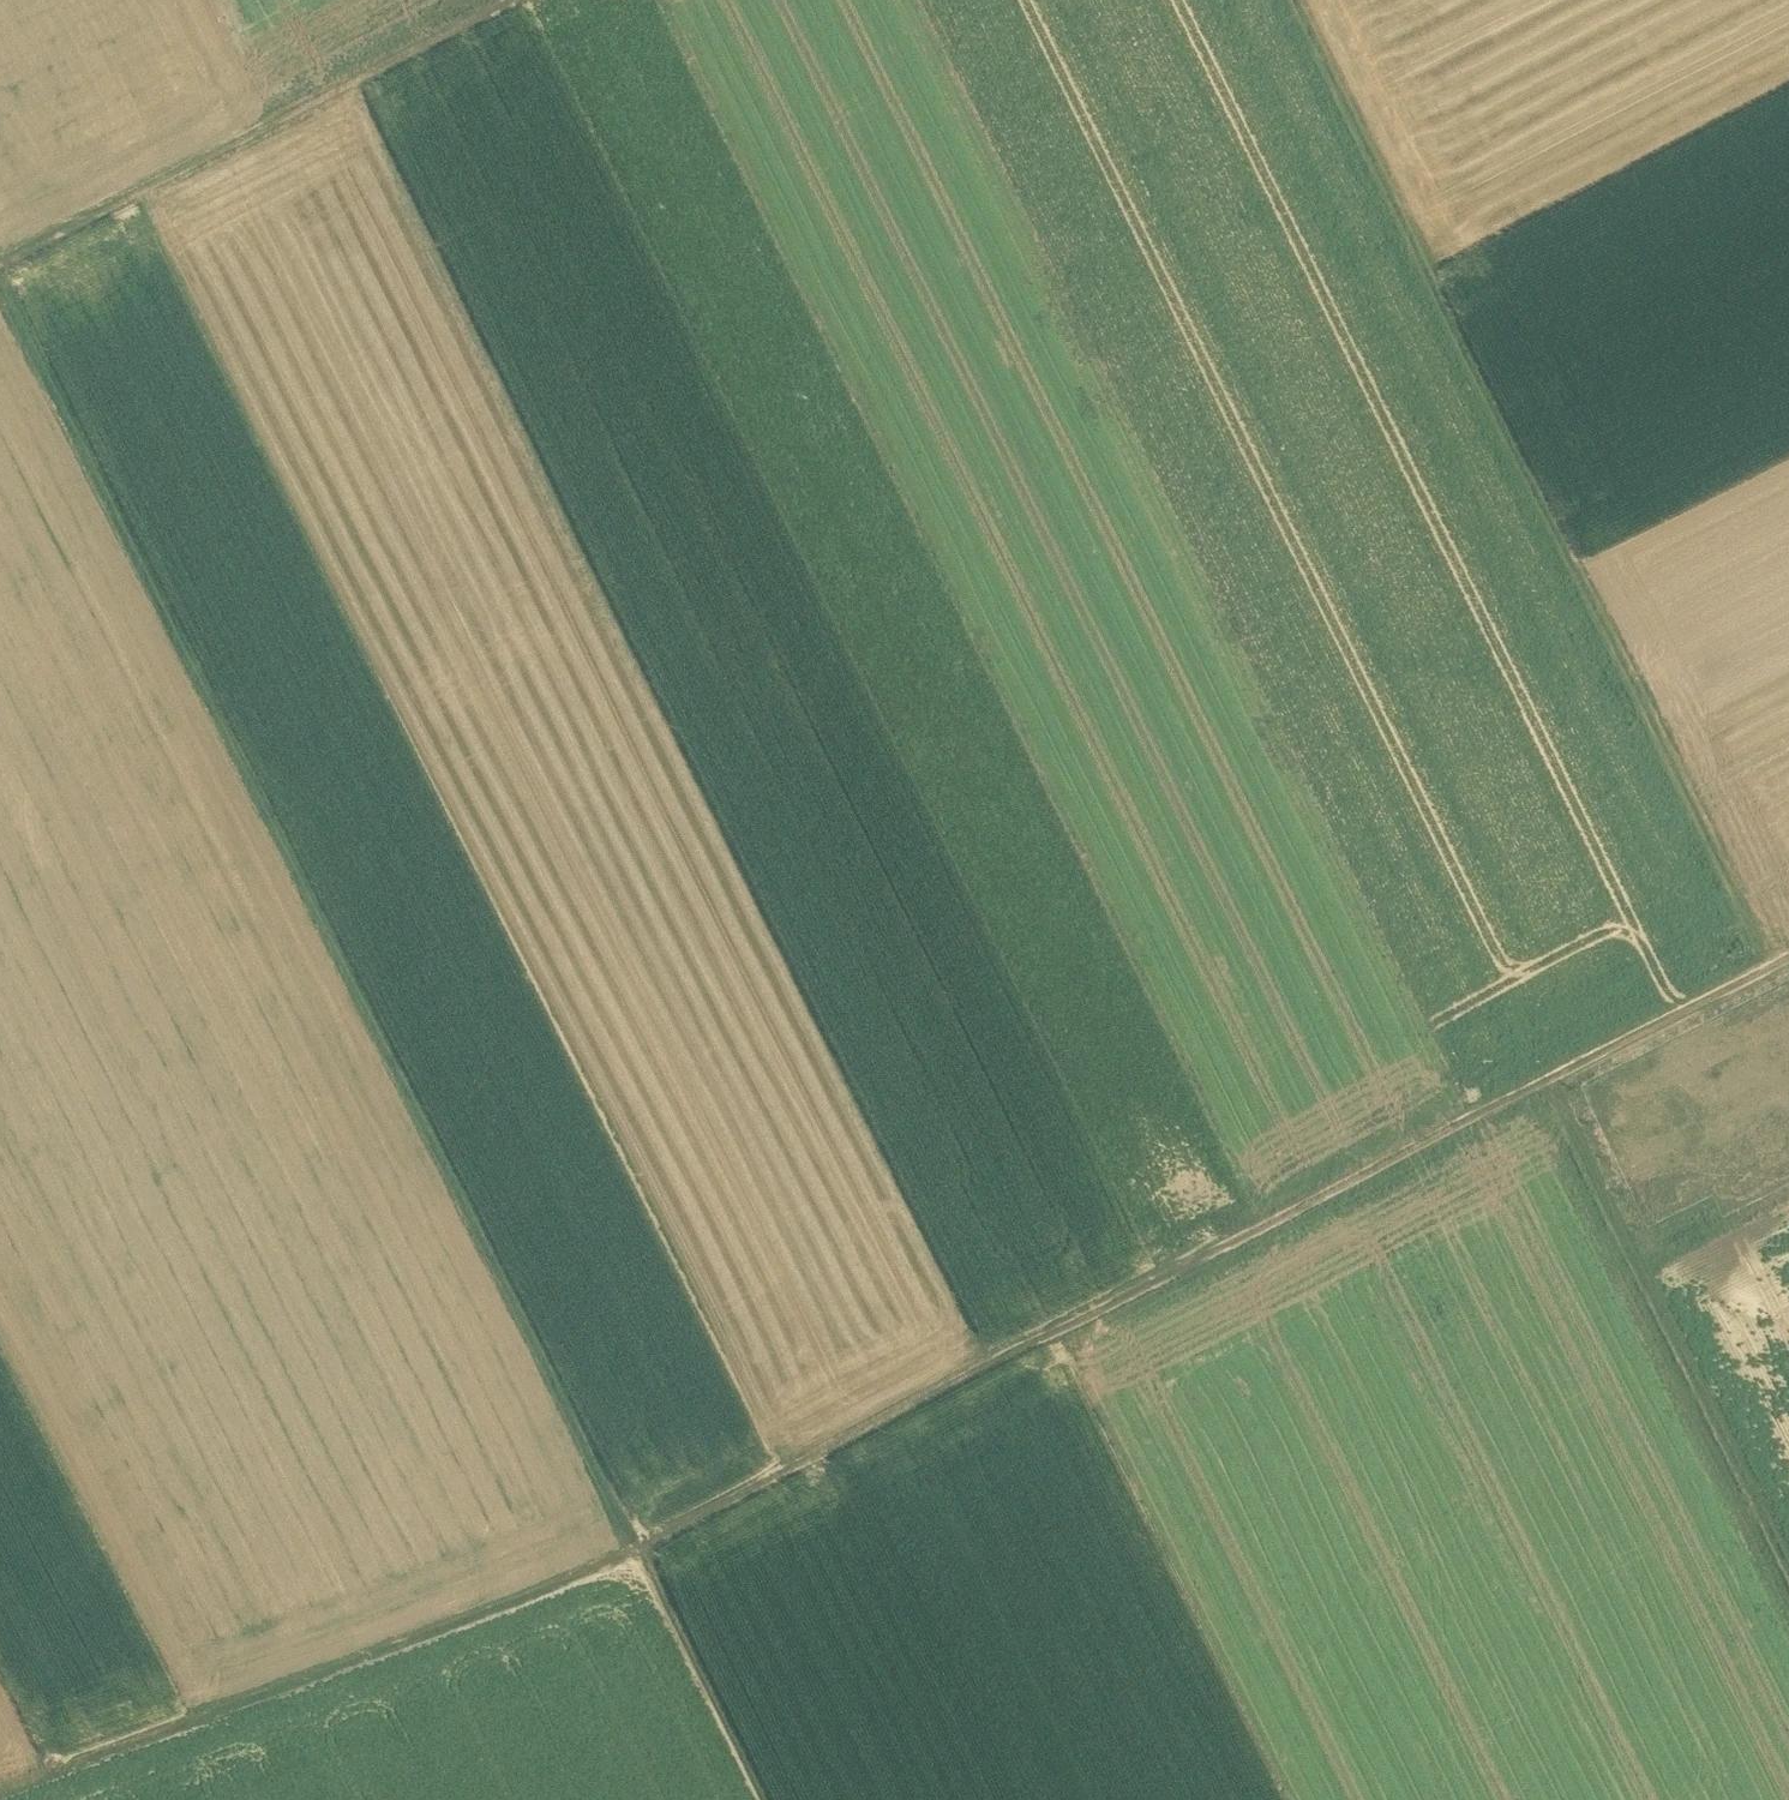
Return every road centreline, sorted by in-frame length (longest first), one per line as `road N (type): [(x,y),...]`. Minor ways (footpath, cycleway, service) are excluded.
road 1 (track): [(0,1795),(641,1554),(1788,959)]
road 2 (track): [(759,1799),(314,873),(0,250)]
road 3 (track): [(1767,970),(1585,606),(1469,337),(1306,0)]
road 4 (track): [(0,289),(564,0)]
road 5 (track): [(1546,1084),(1788,1537)]

